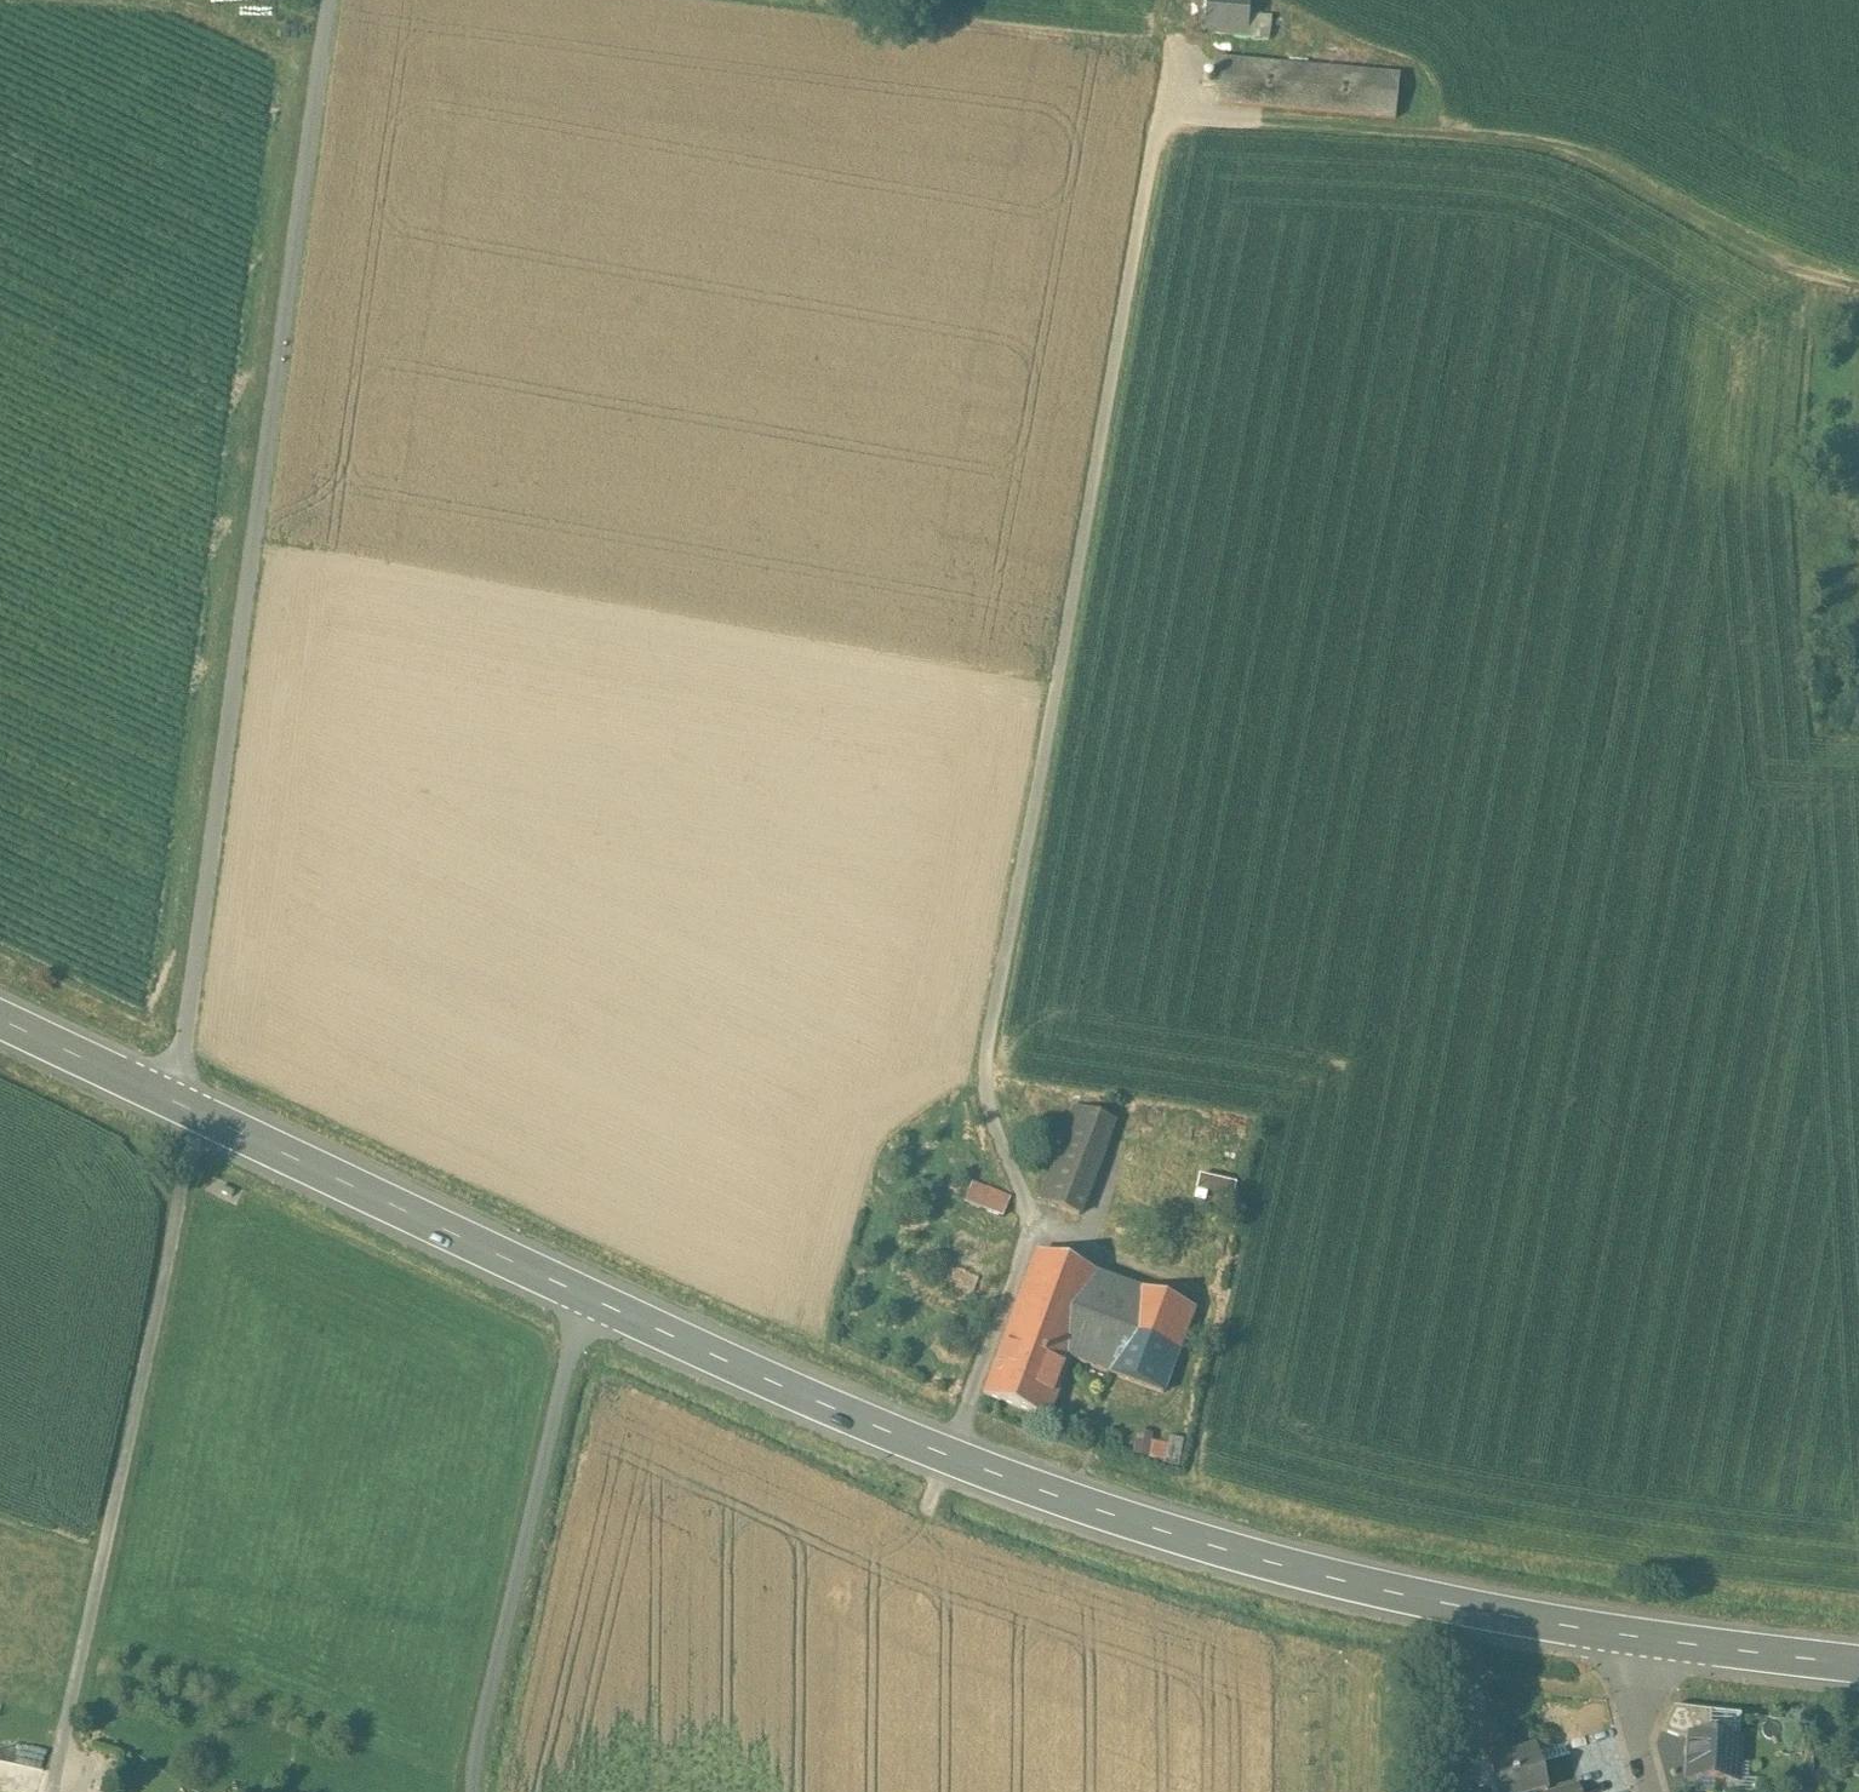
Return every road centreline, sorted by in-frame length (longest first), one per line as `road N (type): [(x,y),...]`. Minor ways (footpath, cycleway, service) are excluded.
road 1 (secondary): [(1640,1636),(1447,1604),(1159,1530),(948,1456),(588,1298)]
road 2 (unclassified): [(329,0),(184,1100)]
road 3 (track): [(1858,285),(1795,267),(1566,155),(1253,120)]
road 4 (unclassified): [(477,1791),(478,1724),(588,1298)]
road 5 (secondary): [(588,1298),(184,1100)]
road 6 (secondary): [(1858,1663),(1640,1636)]
road 7 (secondary): [(184,1100),(0,1014)]
road 8 (unclassified): [(1647,1778),(1634,1726),(1640,1636)]

